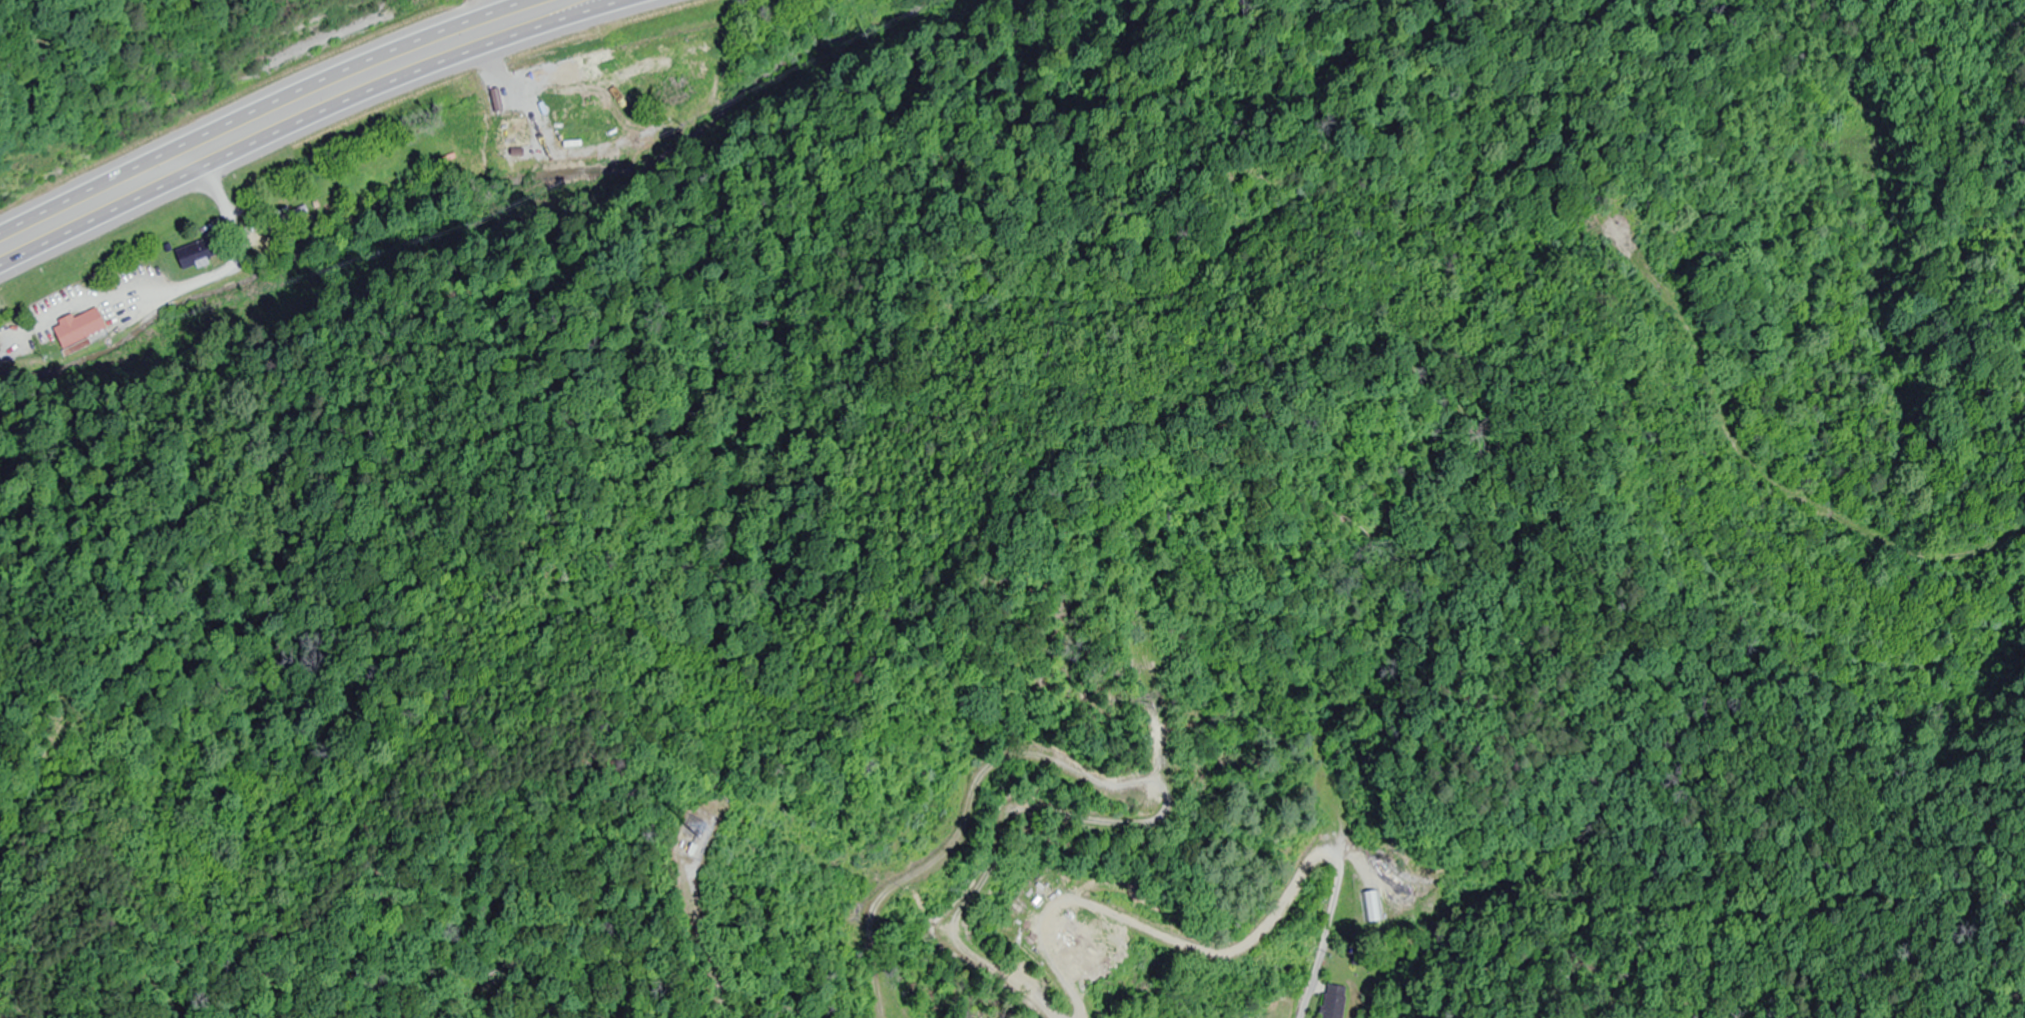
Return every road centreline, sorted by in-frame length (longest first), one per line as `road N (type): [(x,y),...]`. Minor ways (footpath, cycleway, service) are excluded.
road 1 (trunk): [(0,268),(368,93),(633,0)]
road 2 (trunk): [(538,0),(295,94),(0,236)]

